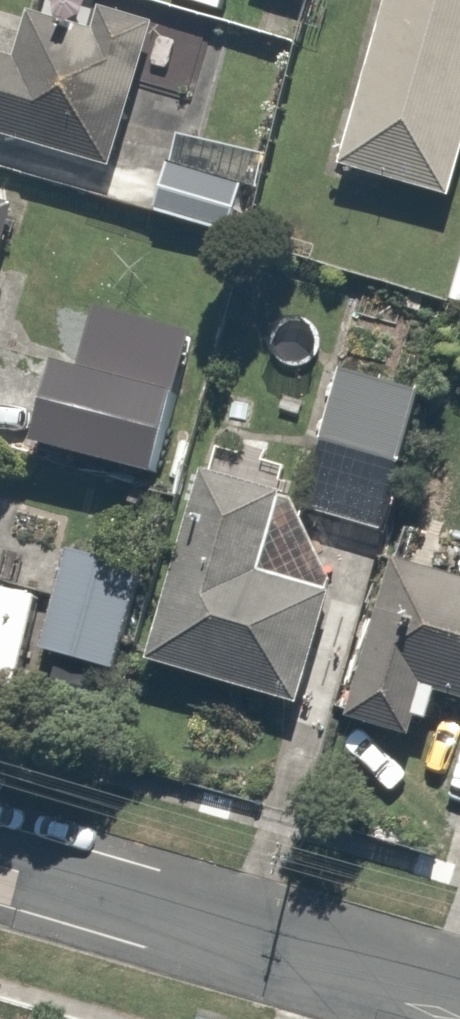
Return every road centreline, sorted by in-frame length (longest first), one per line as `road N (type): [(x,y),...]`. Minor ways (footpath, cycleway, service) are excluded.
road 1 (tertiary): [(0,871),(459,1010)]

